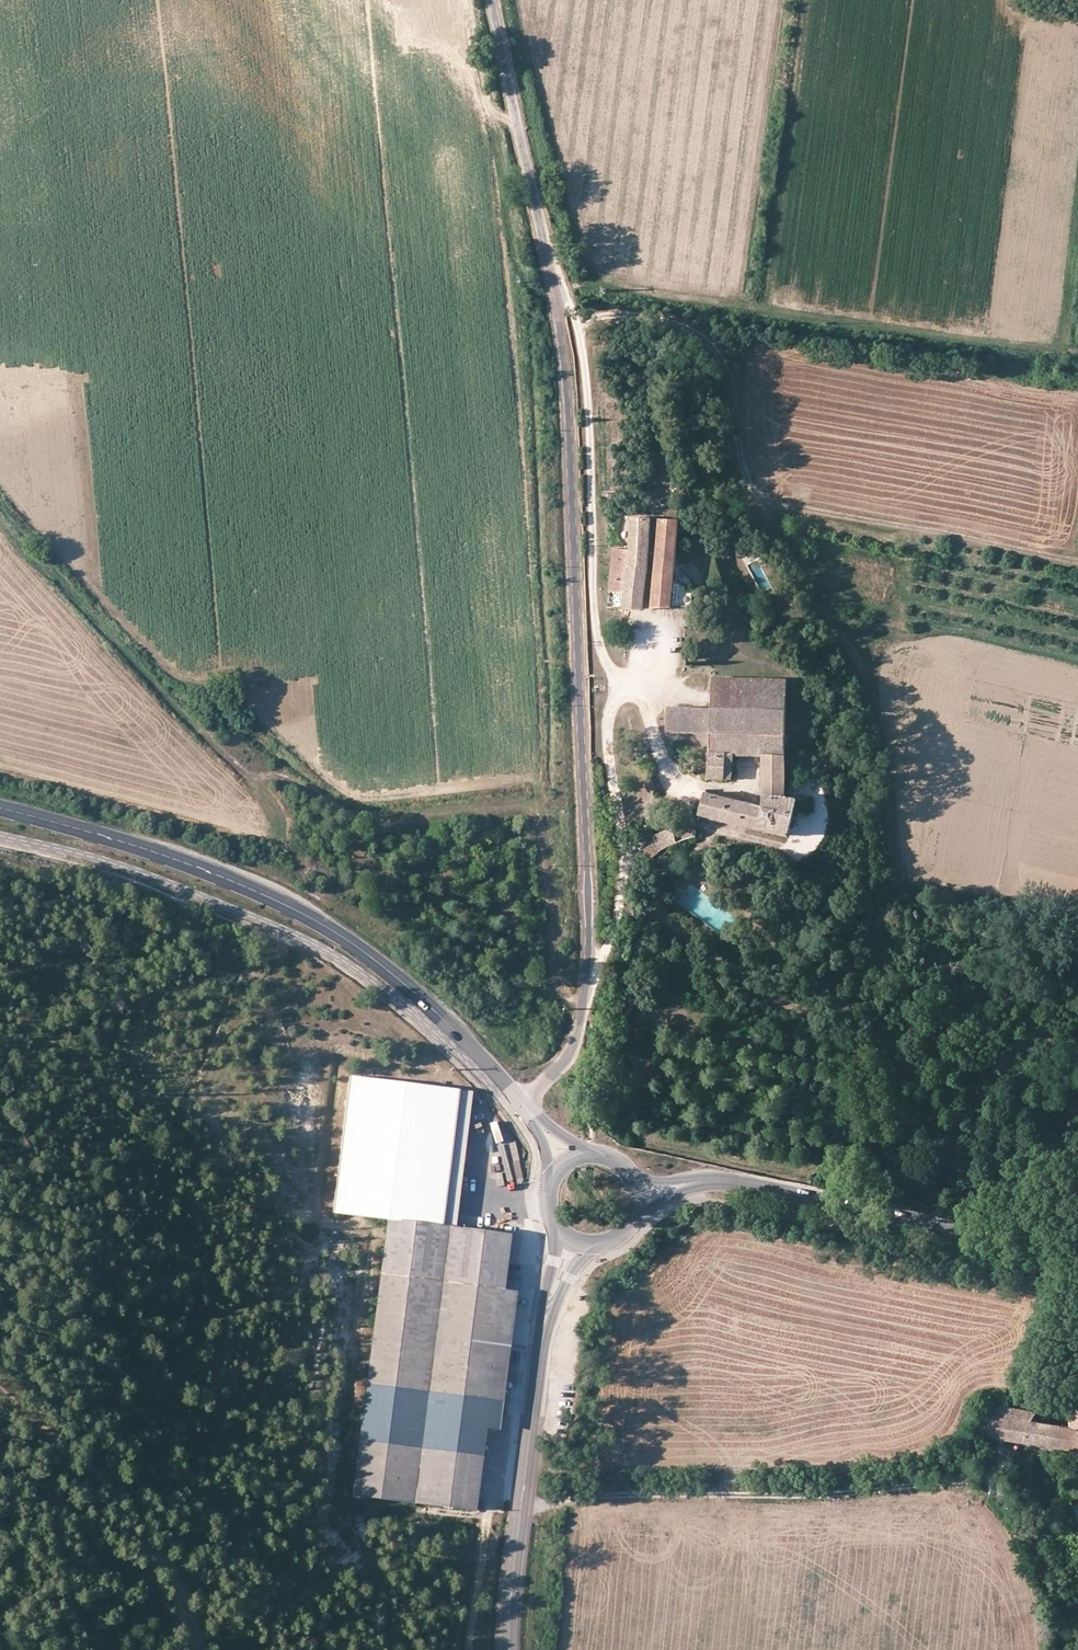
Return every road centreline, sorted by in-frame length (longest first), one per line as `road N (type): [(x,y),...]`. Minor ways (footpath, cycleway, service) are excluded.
road 1 (tertiary): [(490,0),(560,335),(588,893),(575,1039),(519,1101)]
road 2 (track): [(551,287),(569,304),(585,379),(593,617),(615,687),(606,738),(625,865),(612,936),(597,966),(587,967)]
road 3 (track): [(521,1514),(594,1493),(852,1493),(990,1479),(1039,1556),(1045,1587),(1063,1594)]
road 4 (secondary): [(0,808),(177,860),(307,916),(409,989),(519,1101)]
road 5 (track): [(1077,949),(877,911),(849,762),(804,643),(741,595)]
road 6 (track): [(551,287),(625,286),(1077,354)]
road 7 (track): [(583,1003),(556,983),(537,818),(526,806),(355,818),(283,775),(246,777)]
road 8 (secondary): [(739,1183),(1077,1254)]
road 9 (track): [(0,1395),(142,1527),(197,1649)]
road 10 (tertiary): [(507,1649),(540,1352)]
road 11 (track): [(491,113),(514,263),(529,281),(551,287)]
road 12 (track): [(469,1649),(494,1504),(524,1492)]
road 13 (track): [(572,314),(748,333)]
road 14 (track): [(467,0),(485,103),(515,124)]
road 15 (track): [(616,698),(640,696),(648,704),(665,764),(697,793)]
road 16 (tertiary): [(551,1218),(555,1252),(540,1352)]
road 17 (tertiary): [(540,1352),(571,1279),(603,1245)]

